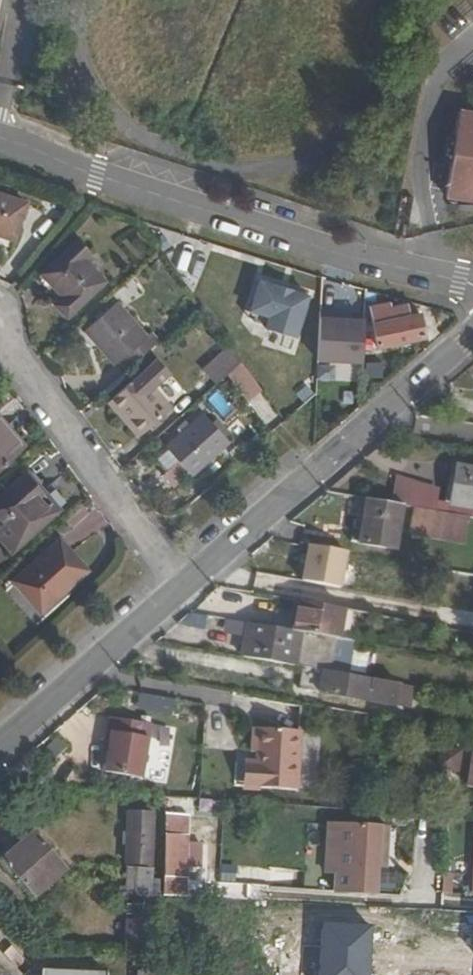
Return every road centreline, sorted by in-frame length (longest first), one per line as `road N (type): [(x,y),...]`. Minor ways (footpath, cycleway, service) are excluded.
road 1 (residential): [(0,139),(472,285)]
road 2 (tertiary): [(183,587),(472,333)]
road 3 (residential): [(0,334),(183,587)]
road 4 (tertiary): [(0,746),(183,587)]

